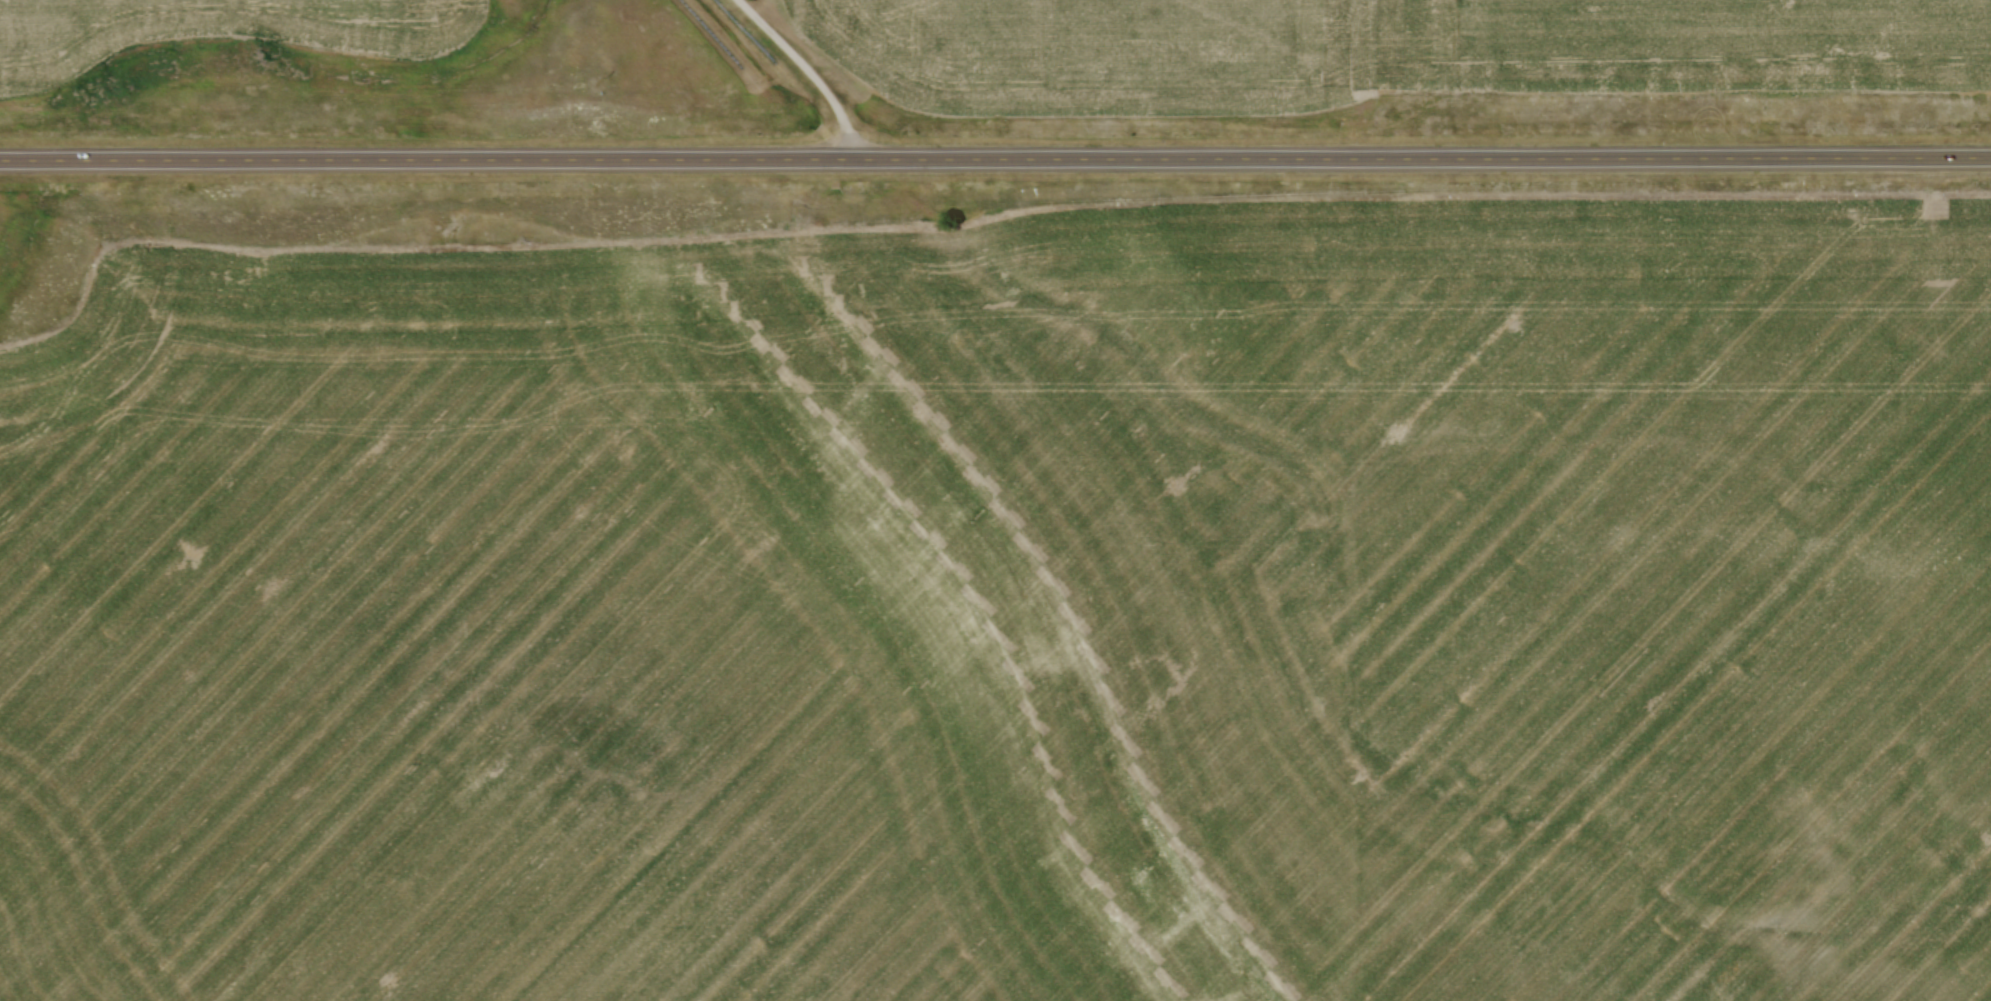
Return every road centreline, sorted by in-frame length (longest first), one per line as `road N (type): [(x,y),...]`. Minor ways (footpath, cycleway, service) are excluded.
road 1 (primary): [(1990,156),(0,159)]

